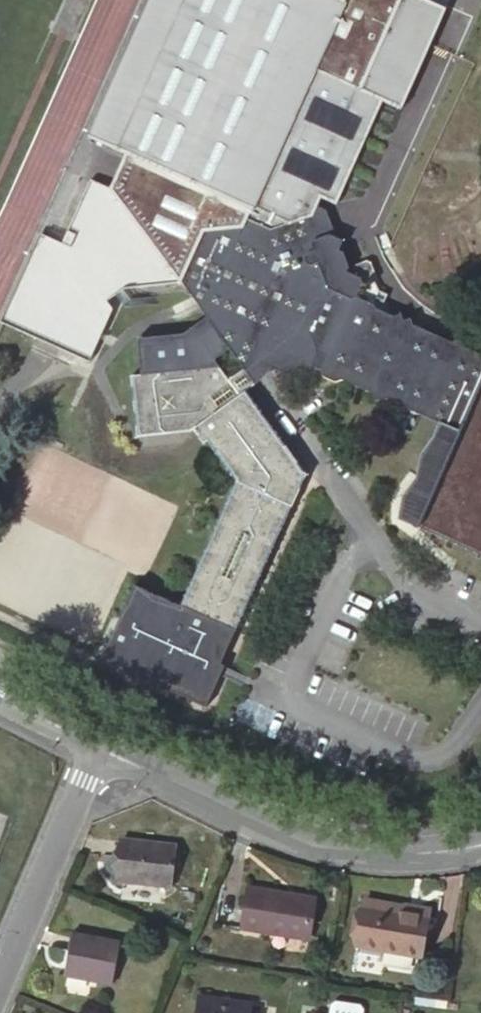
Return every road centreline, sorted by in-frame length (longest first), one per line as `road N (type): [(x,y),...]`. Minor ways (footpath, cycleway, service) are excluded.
road 1 (residential): [(92,748),(310,840),(416,852),(480,844)]
road 2 (unclassified): [(92,748),(0,974)]

